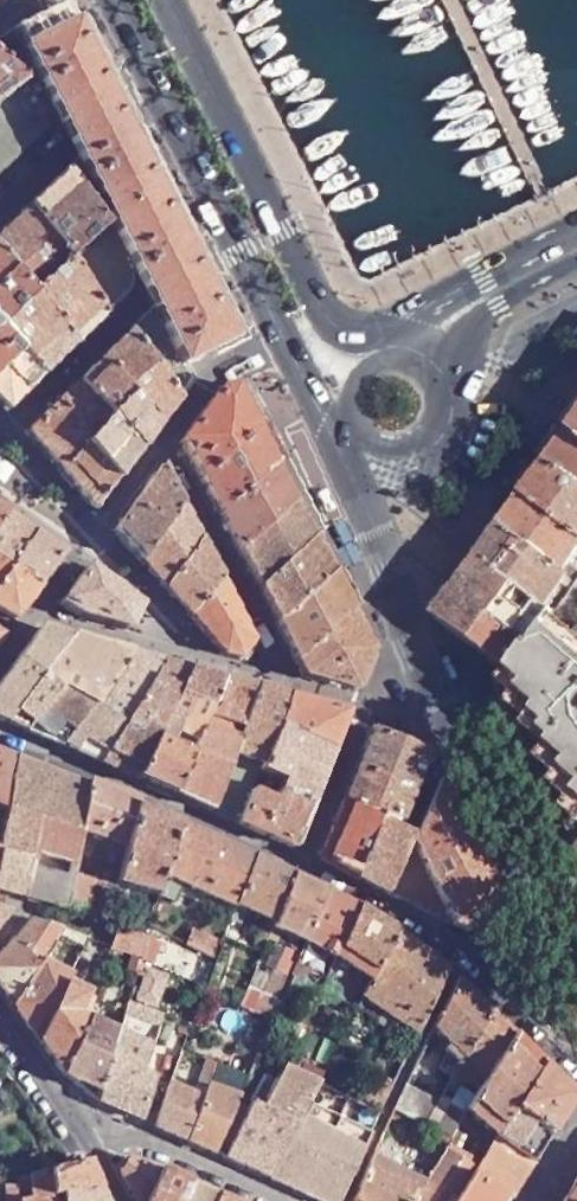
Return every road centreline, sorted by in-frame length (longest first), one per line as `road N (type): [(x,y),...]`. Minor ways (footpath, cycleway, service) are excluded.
road 1 (residential): [(365,712),(286,686),(158,443),(205,378),(287,343)]
road 2 (secondary): [(350,332),(318,310),(164,0)]
road 3 (tertiary): [(299,865),(458,959),(576,1073)]
road 4 (secondary): [(418,661),(447,742),(576,969)]
road 5 (tertiary): [(0,742),(299,865)]
road 6 (secondary): [(160,95),(287,343)]
road 7 (secondary): [(345,448),(418,661)]
road 8 (residential): [(256,1200),(60,1110)]
road 9 (residential): [(160,95),(69,141),(0,205)]
road 10 (residential): [(365,712),(299,865)]
road 11 (secondary): [(345,448),(381,472),(420,465),(443,439),(447,406)]
road 12 (secondary): [(491,290),(350,332)]
road 13 (secondary): [(447,406),(491,290)]
road 14 (secondary): [(396,361),(352,377),(338,400),(345,448)]
road 15 (secondary): [(287,343),(345,448)]

